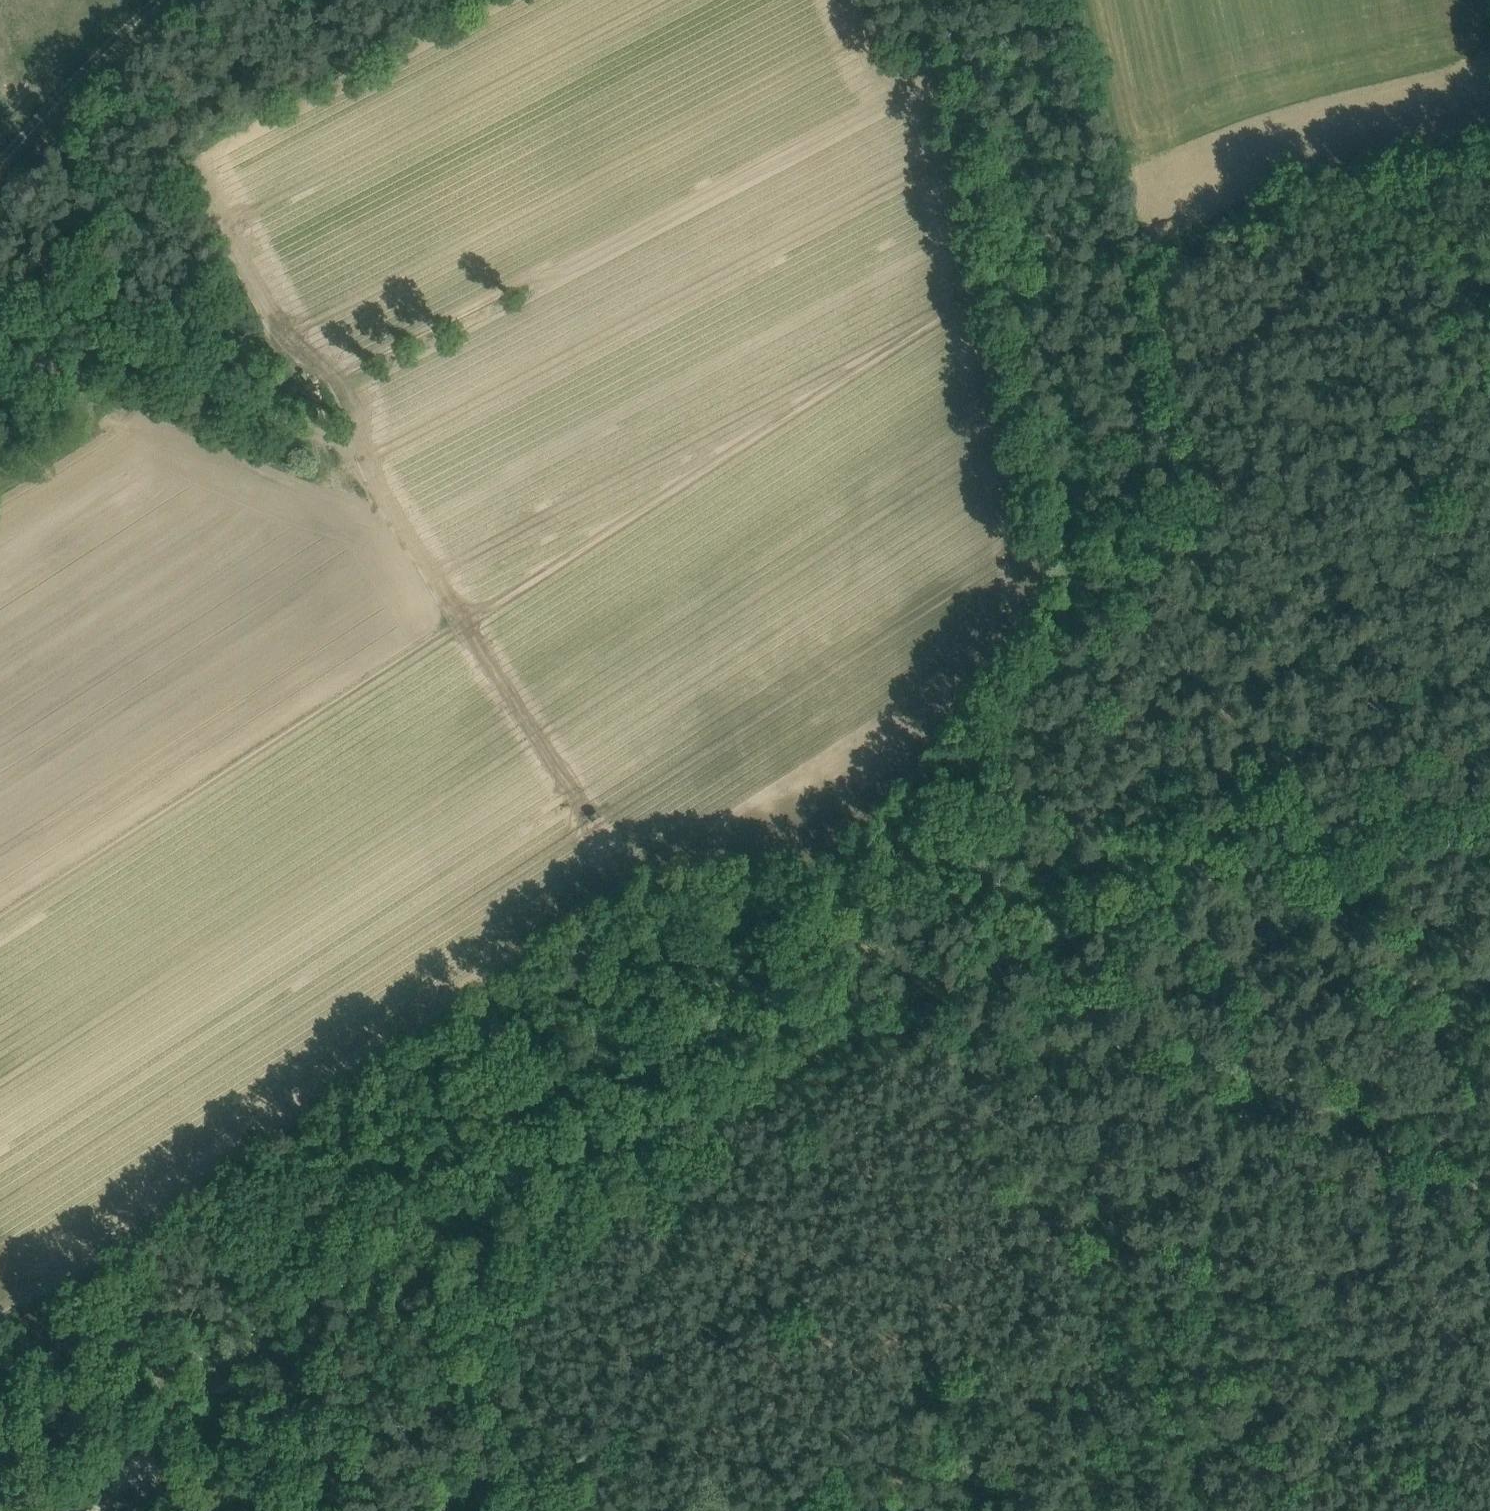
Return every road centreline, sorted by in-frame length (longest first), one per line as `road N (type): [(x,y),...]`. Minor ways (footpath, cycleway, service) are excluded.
road 1 (track): [(1489,1191),(1231,1060),(1049,948)]
road 2 (track): [(0,183),(182,0)]

